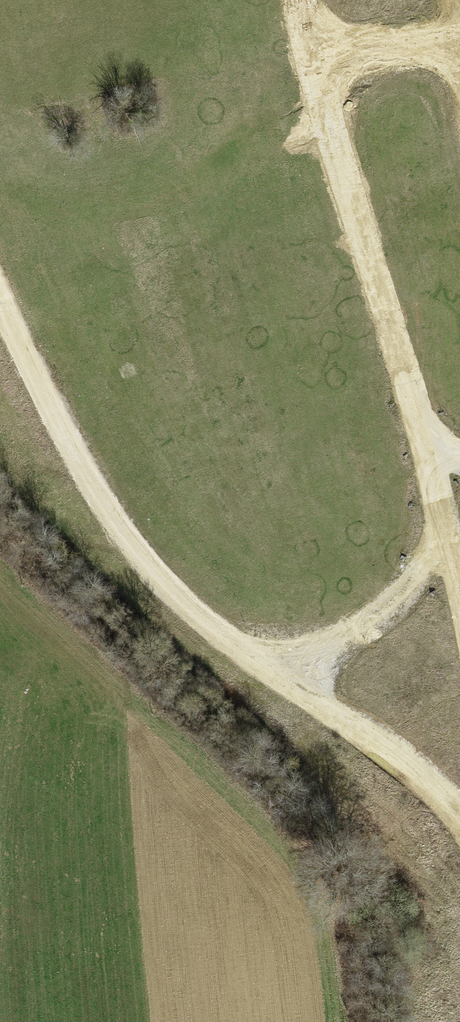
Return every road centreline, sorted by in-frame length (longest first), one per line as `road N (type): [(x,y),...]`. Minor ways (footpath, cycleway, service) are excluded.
road 1 (track): [(459,583),(423,428),(311,60)]
road 2 (track): [(0,295),(113,519),(158,580),(271,669)]
road 3 (track): [(459,819),(380,743),(271,669)]
road 4 (track): [(271,669),(381,617),(423,571),(446,526)]
road 5 (track): [(311,60),(459,41)]

